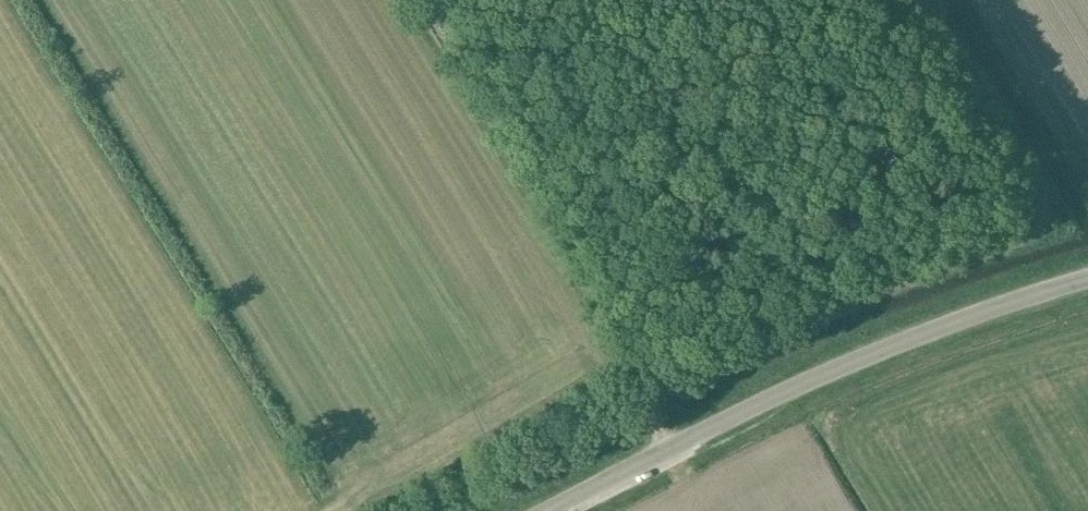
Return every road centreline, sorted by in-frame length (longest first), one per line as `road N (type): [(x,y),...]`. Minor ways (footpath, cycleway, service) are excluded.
road 1 (unclassified): [(544,510),(796,384),(1087,279)]

